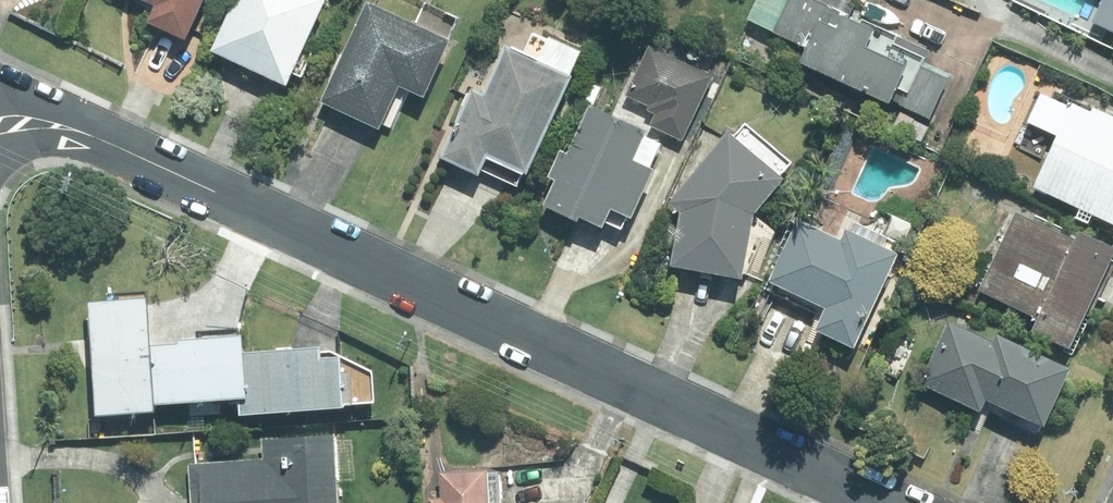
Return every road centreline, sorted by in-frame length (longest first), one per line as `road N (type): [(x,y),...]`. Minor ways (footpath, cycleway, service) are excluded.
road 1 (residential): [(888,502),(93,137),(0,124)]

